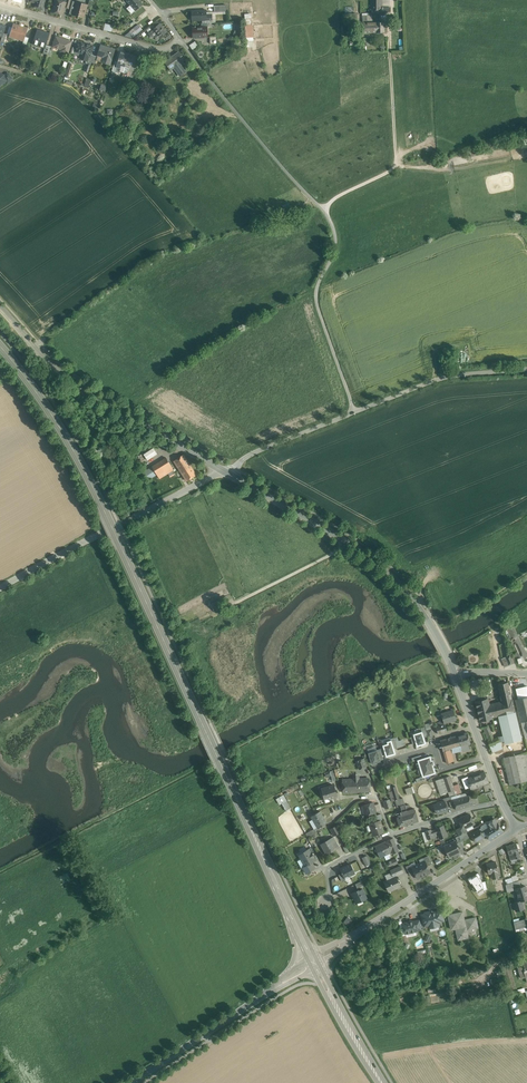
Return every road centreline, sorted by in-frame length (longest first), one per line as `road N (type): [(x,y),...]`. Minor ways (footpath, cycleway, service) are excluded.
road 1 (primary): [(293,921),(107,515),(46,405),(0,346)]
road 2 (track): [(180,38),(336,225),(320,303),(355,412)]
road 3 (unclassified): [(222,470),(381,566),(421,611),(453,672)]
road 4 (unclassified): [(0,308),(58,371),(222,470)]
road 5 (unclassified): [(222,470),(0,587)]
road 6 (residential): [(314,963),(518,829)]
road 7 (residential): [(150,0),(180,38),(162,50),(0,6)]
road 8 (residential): [(355,412),(438,380),(526,369)]
road 9 (tertiary): [(281,985),(133,1082)]
road 10 (unclassified): [(222,470),(355,412)]
road 11 (primary): [(382,1082),(314,963)]
road 12 (residential): [(486,757),(442,771),(434,746),(387,760)]

